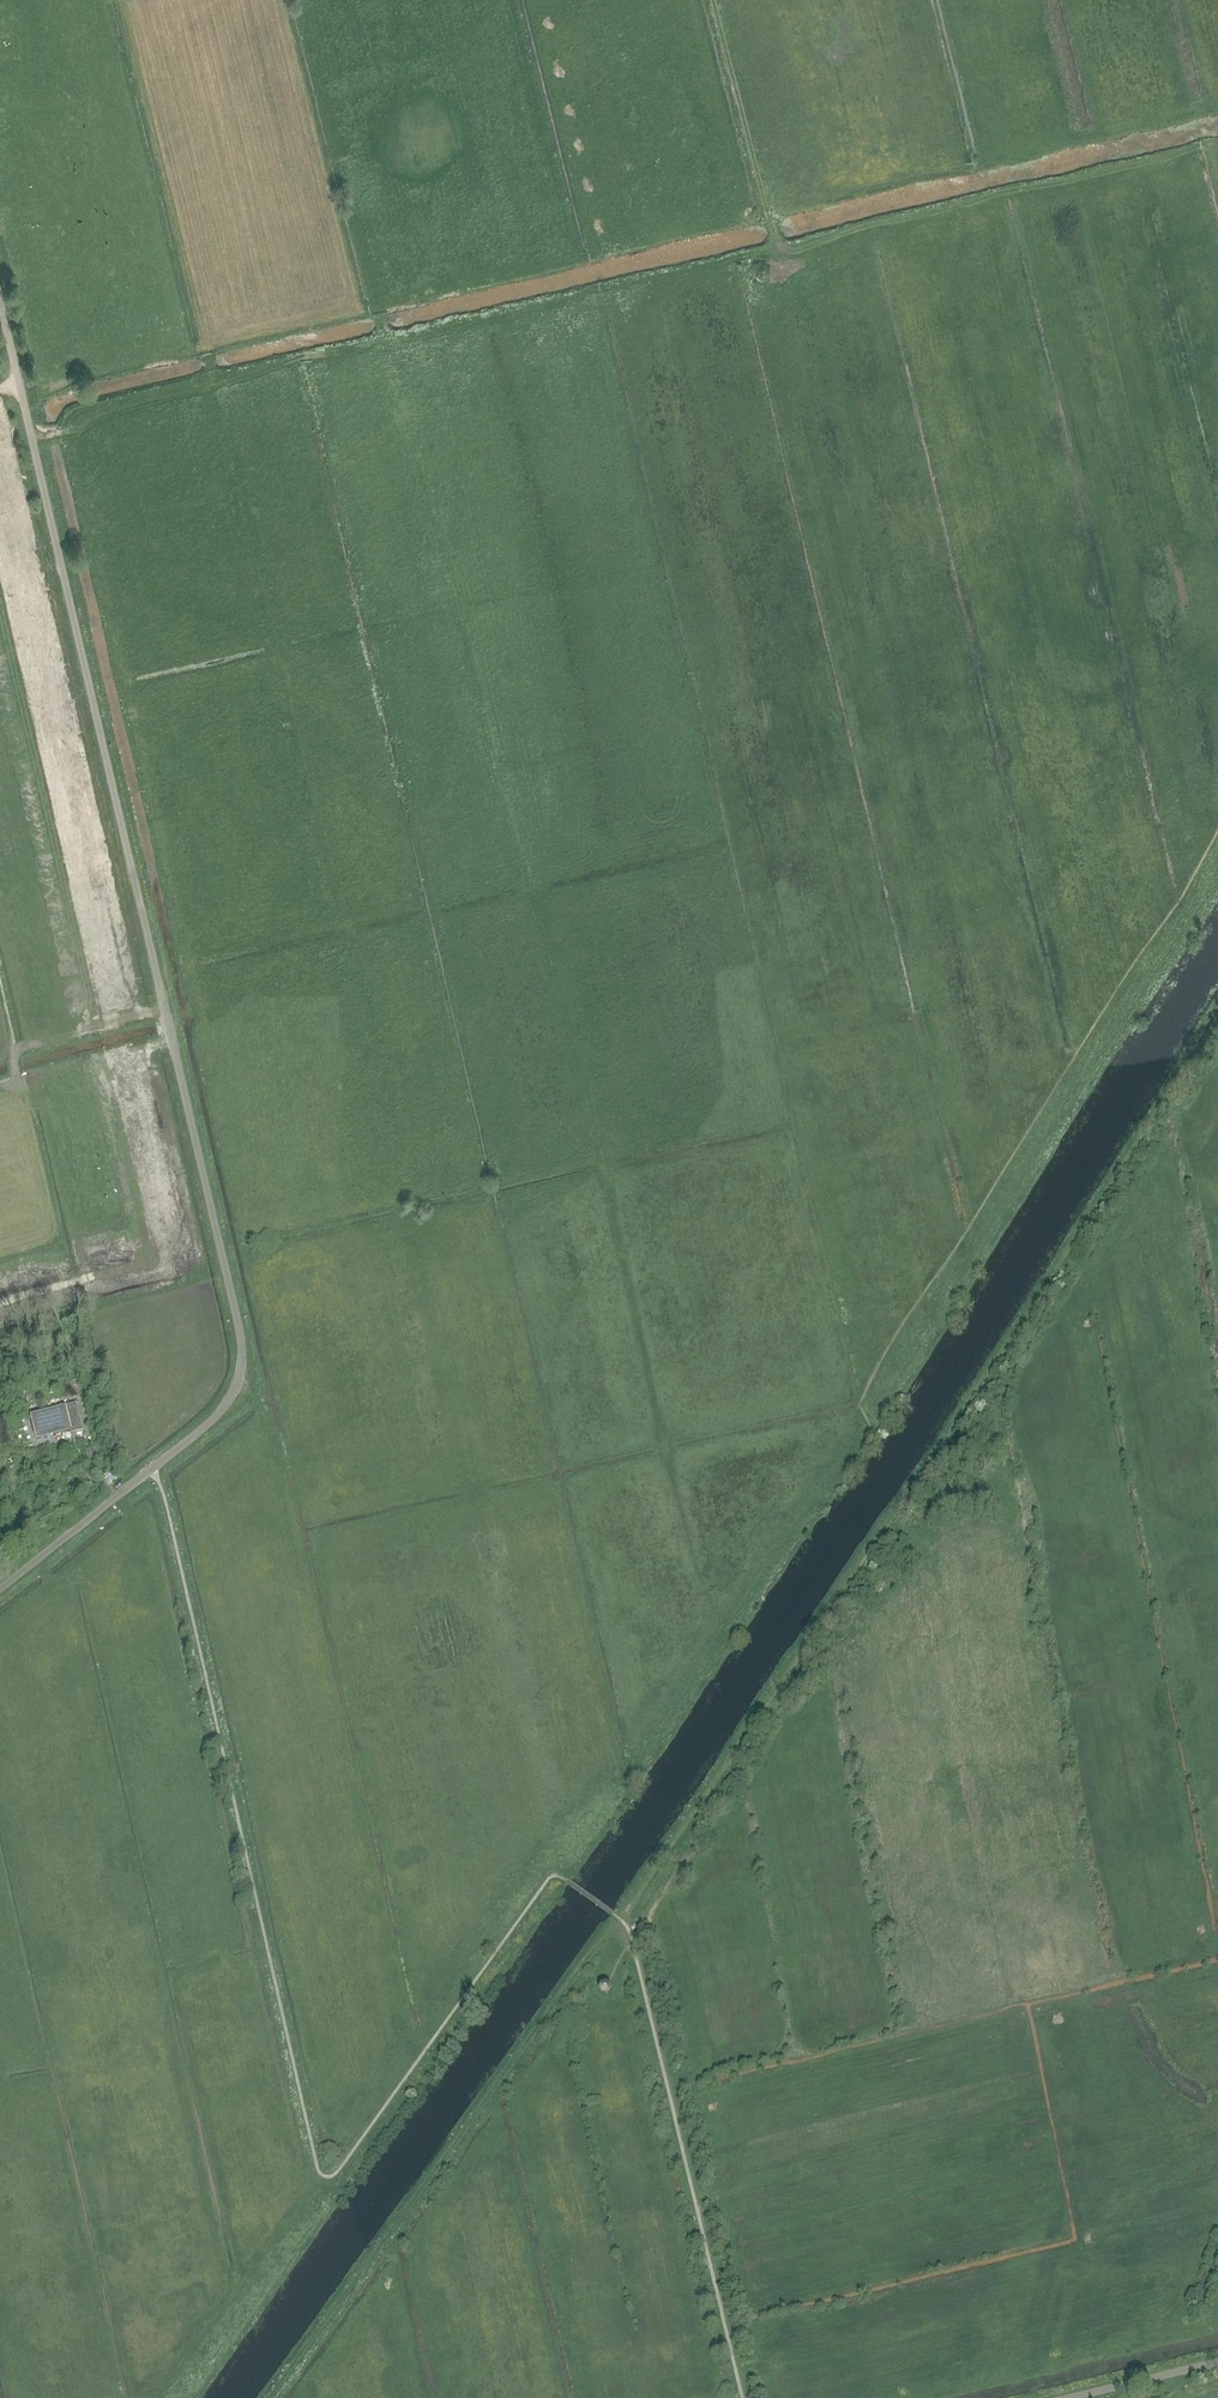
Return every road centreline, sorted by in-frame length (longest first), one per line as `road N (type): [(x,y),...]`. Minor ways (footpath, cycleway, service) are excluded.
road 1 (unclassified): [(0,1590),(214,1418),(239,1377),(242,1354),(0,300)]
road 2 (unclassified): [(1064,2397),(1217,2361)]

